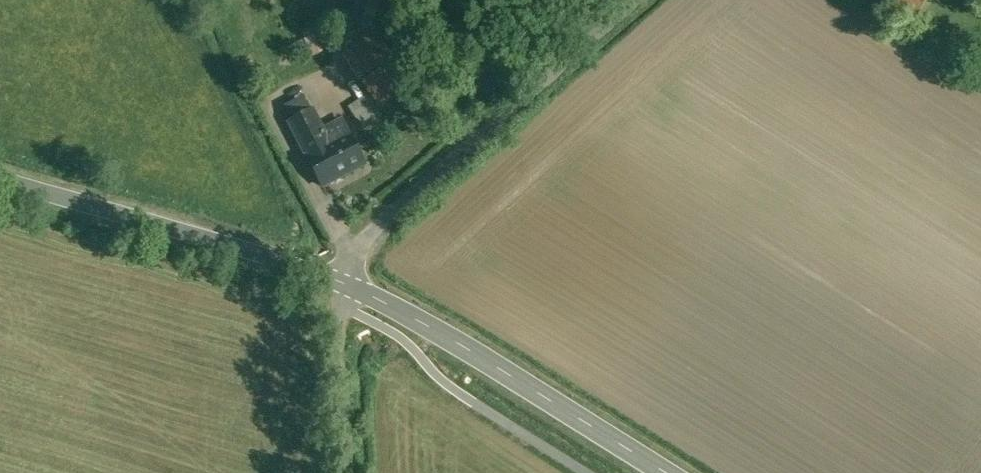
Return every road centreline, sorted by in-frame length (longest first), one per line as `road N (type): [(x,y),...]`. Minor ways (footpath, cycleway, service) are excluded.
road 1 (unclassified): [(640,0),(405,200),(357,250),(346,284)]
road 2 (tertiary): [(670,472),(454,338),(346,284)]
road 3 (tertiary): [(346,284),(0,179)]
road 4 (residential): [(349,472),(340,307),(346,284)]

